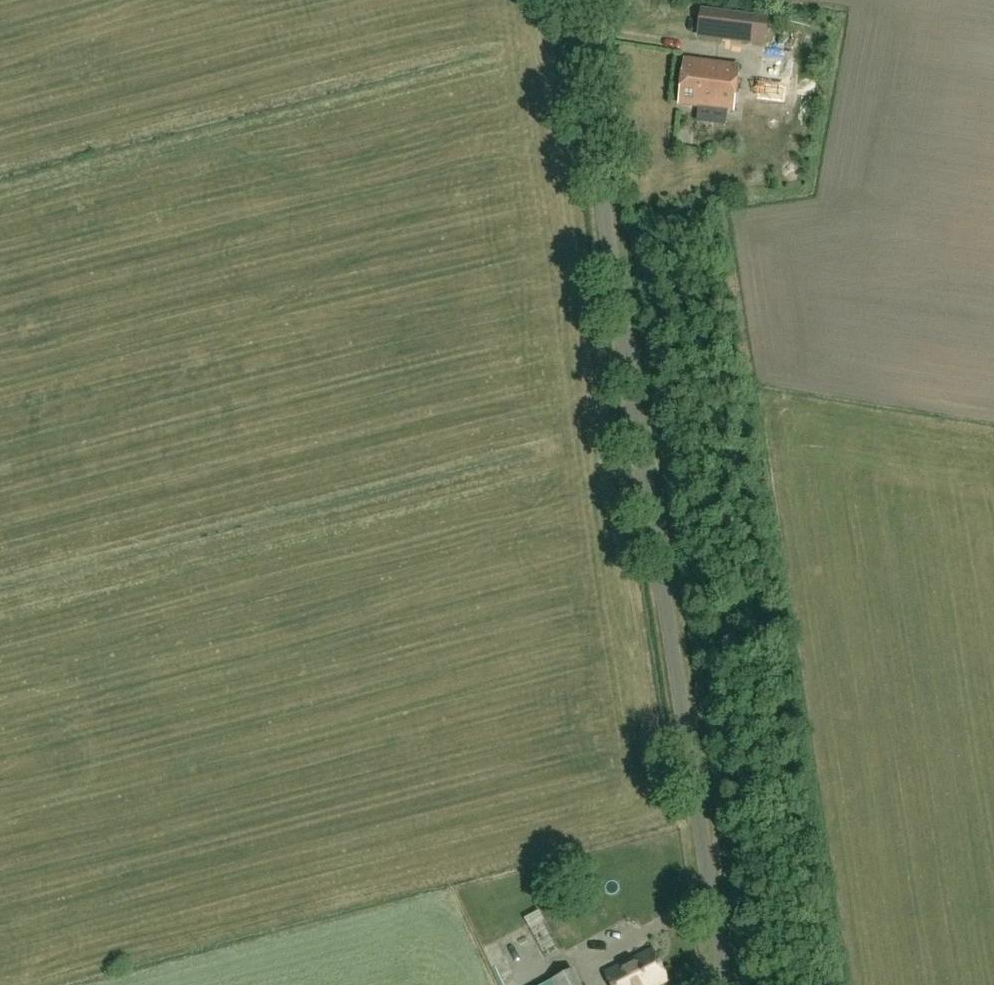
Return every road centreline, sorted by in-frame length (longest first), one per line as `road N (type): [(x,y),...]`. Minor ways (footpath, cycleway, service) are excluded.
road 1 (unclassified): [(725,984),(571,0)]

